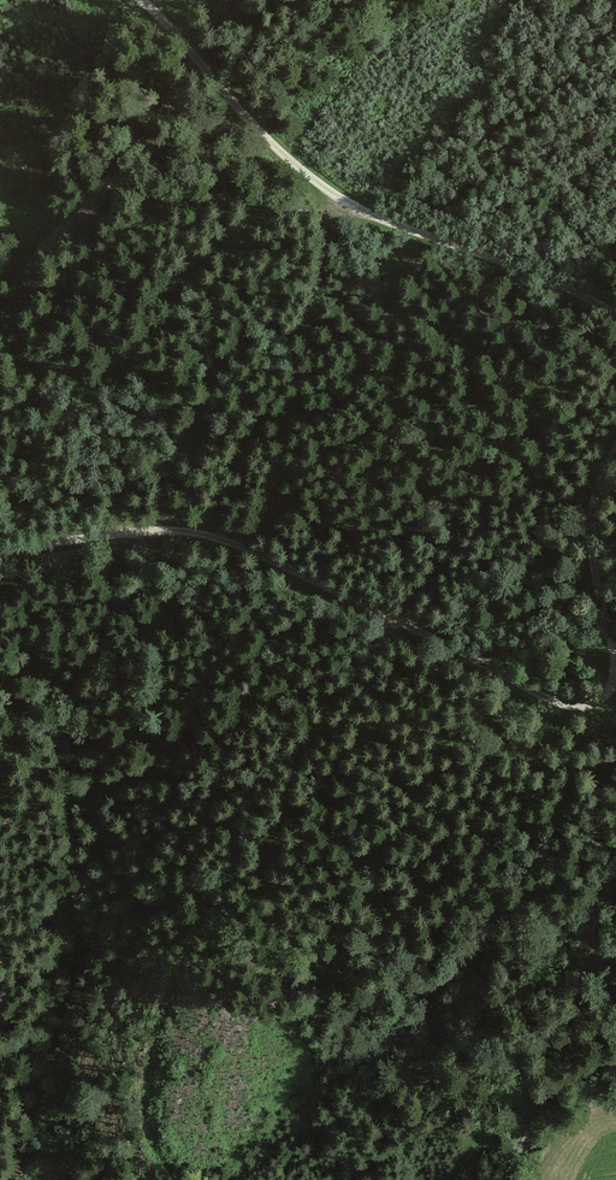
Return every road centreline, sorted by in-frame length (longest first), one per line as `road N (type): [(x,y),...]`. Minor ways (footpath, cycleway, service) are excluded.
road 1 (track): [(0,551),(131,529),(212,537),(548,697),(576,702),(599,695),(613,674),(586,514),(615,438)]
road 2 (track): [(615,314),(560,283),(366,211),(310,180),(237,112),(139,0)]
road 3 (track): [(0,166),(318,213),(366,211)]
road 4 (track): [(506,1179),(556,1088),(582,1061),(615,1047)]

